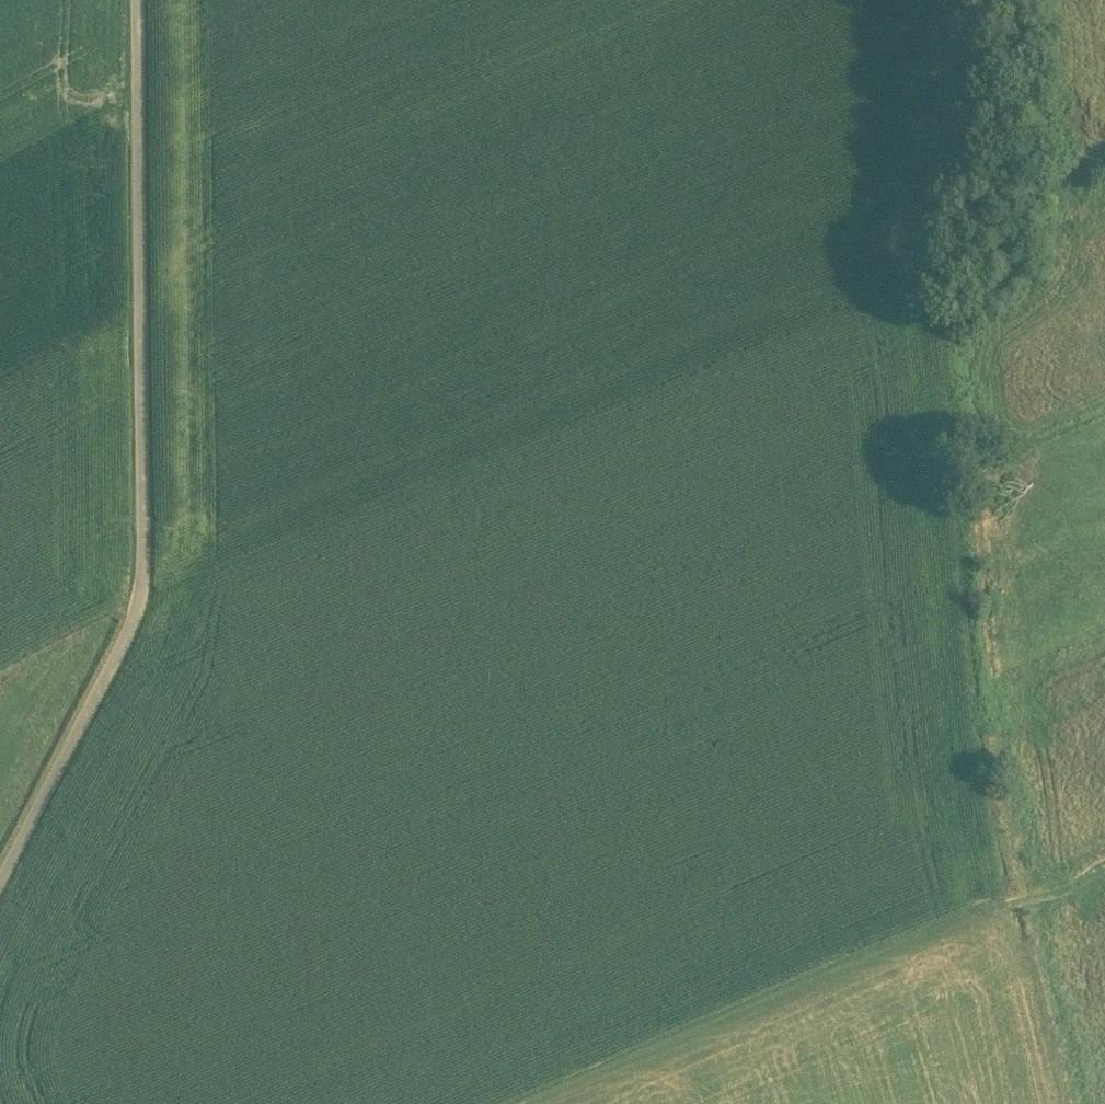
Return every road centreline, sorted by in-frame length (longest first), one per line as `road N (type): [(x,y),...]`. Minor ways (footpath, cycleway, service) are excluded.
road 1 (unclassified): [(0,883),(135,622),(144,581),(137,0)]

